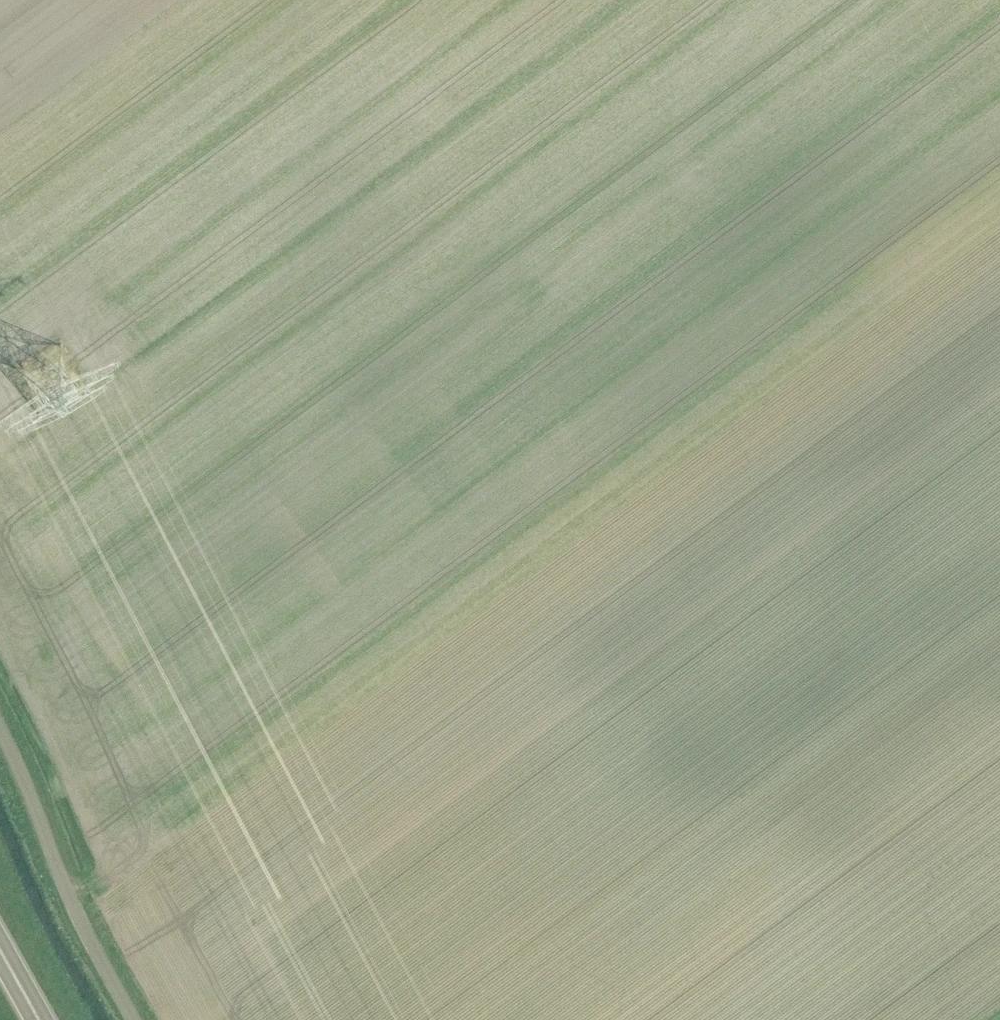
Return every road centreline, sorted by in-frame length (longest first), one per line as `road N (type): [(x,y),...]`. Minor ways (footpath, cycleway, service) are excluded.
road 1 (unclassified): [(134,1019),(81,929),(0,721)]

